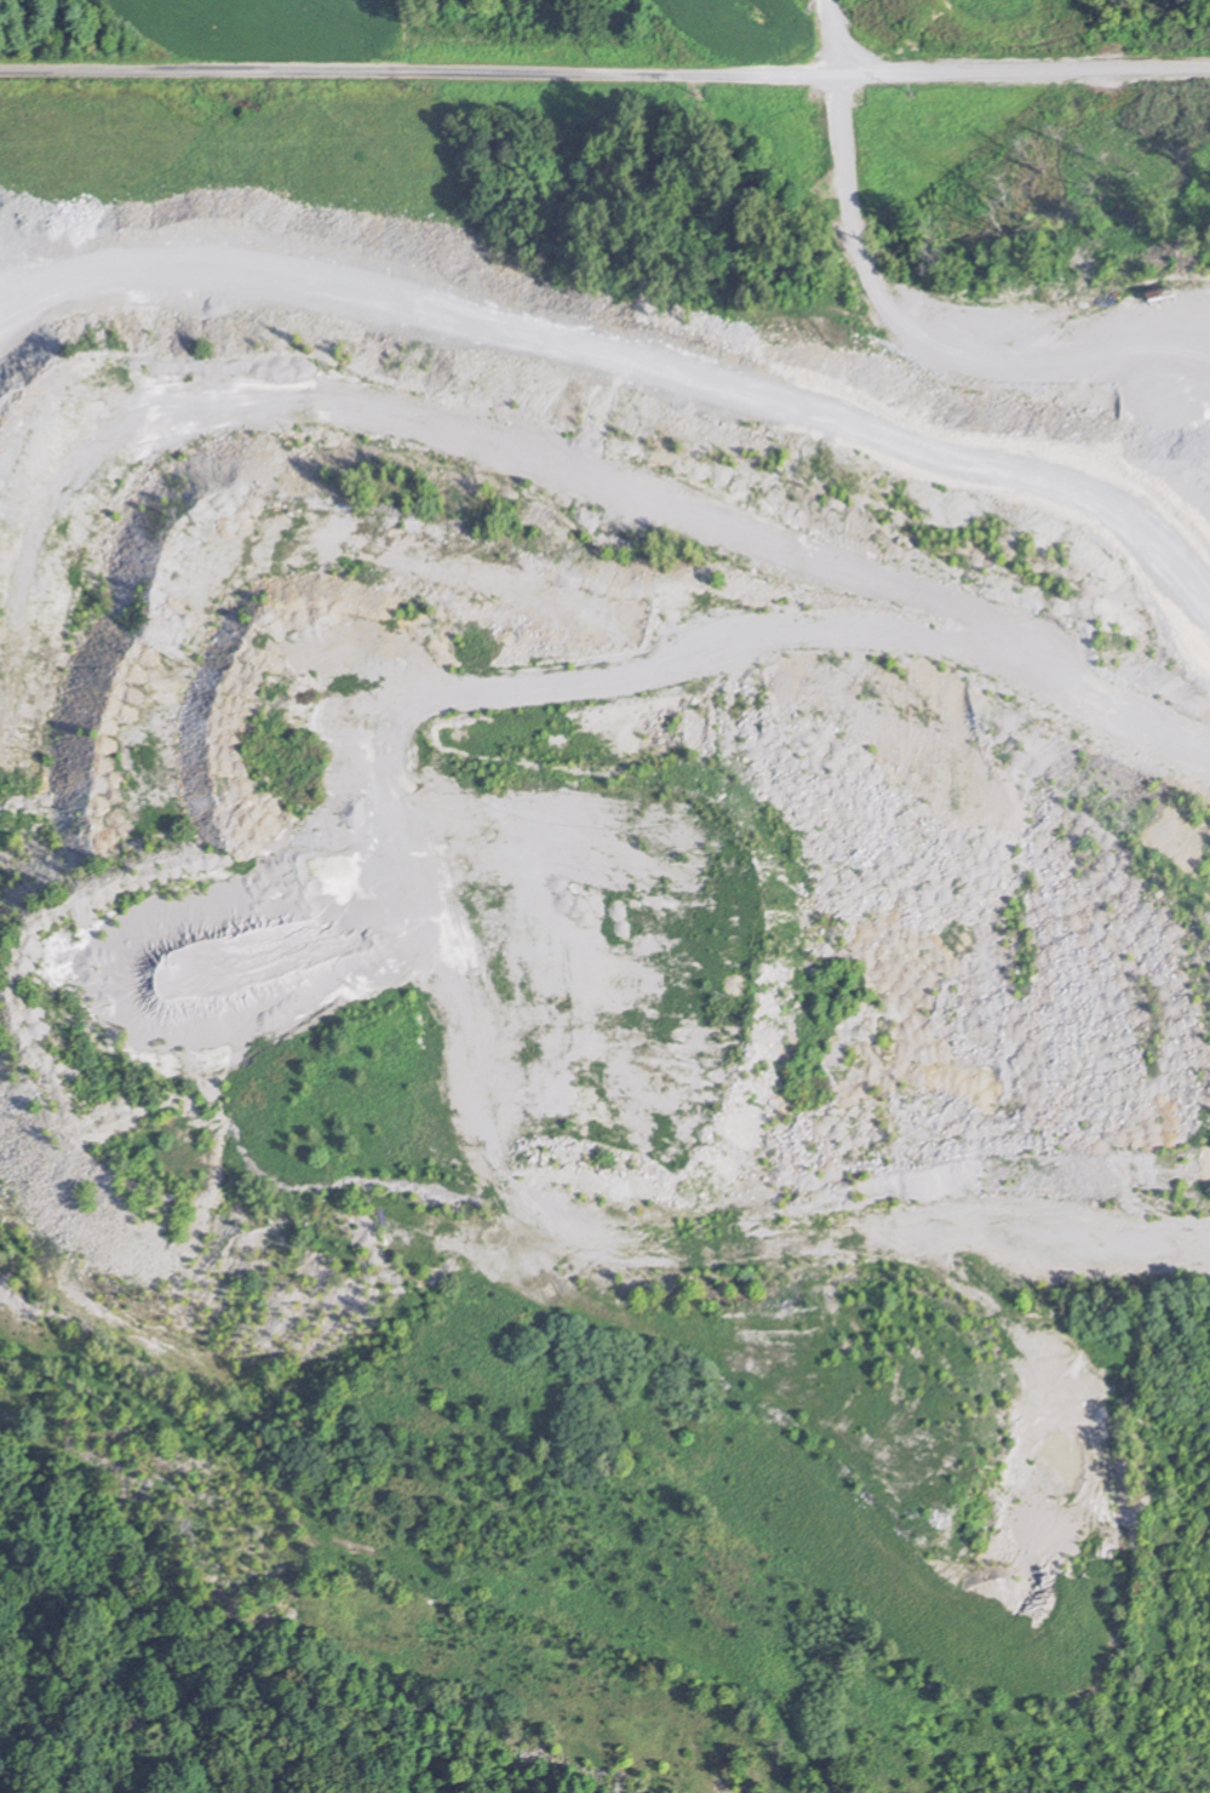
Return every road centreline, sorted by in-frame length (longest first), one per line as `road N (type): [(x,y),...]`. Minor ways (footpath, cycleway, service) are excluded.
road 1 (residential): [(0,72),(1209,75)]

